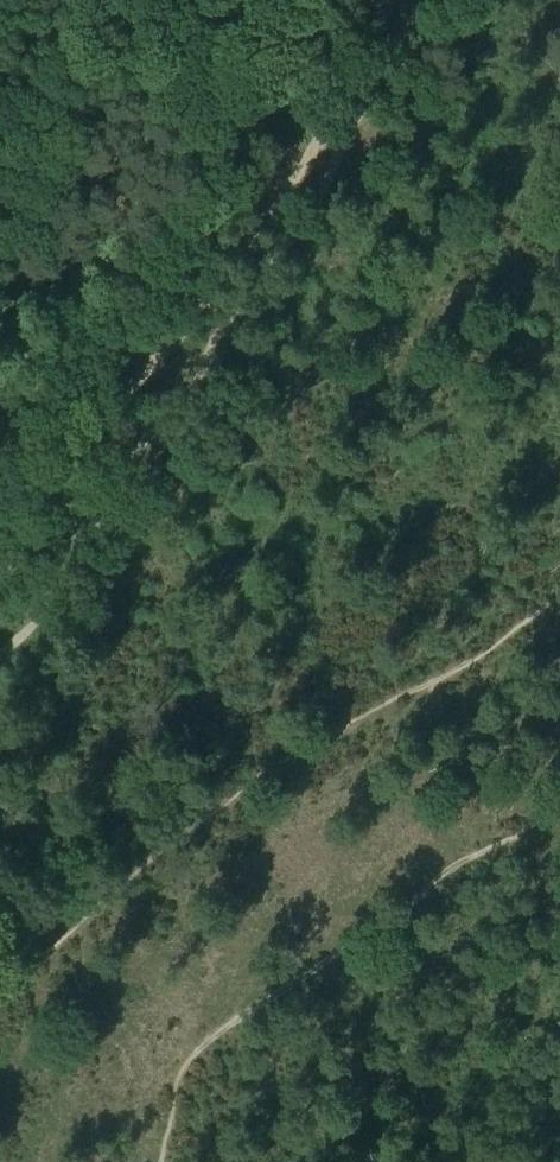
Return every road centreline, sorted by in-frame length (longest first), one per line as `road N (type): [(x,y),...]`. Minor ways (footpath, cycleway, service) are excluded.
road 1 (track): [(392,0),(298,191),(106,414),(0,580)]

